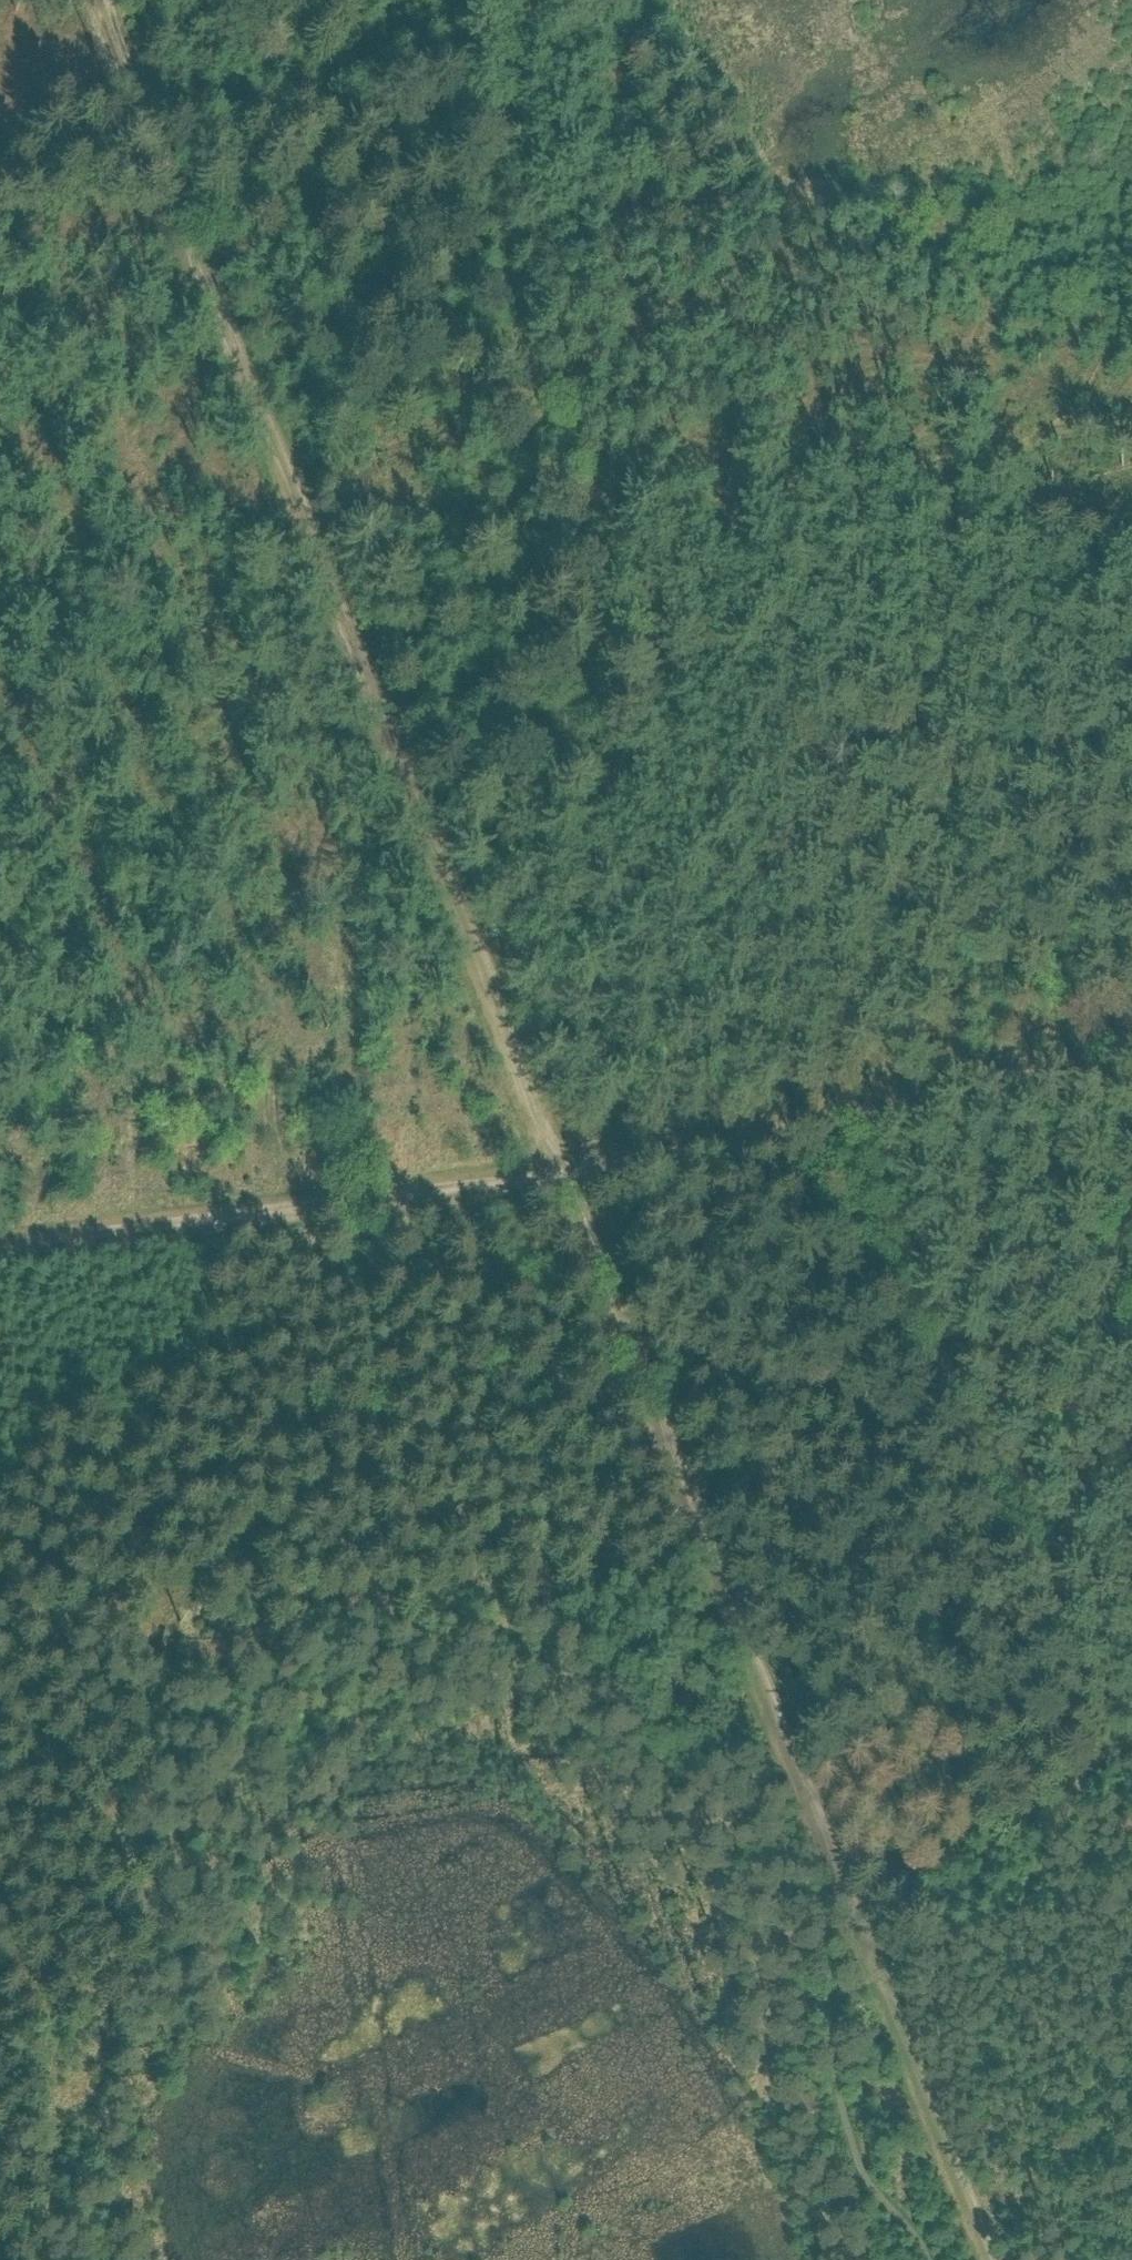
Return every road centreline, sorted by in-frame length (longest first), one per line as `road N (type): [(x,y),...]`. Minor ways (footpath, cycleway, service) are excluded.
road 1 (track): [(555,1172),(462,913),(104,0)]
road 2 (track): [(990,2259),(555,1172)]
road 3 (track): [(555,1172),(857,1109),(1131,1028)]
road 4 (track): [(555,1172),(0,1247)]

